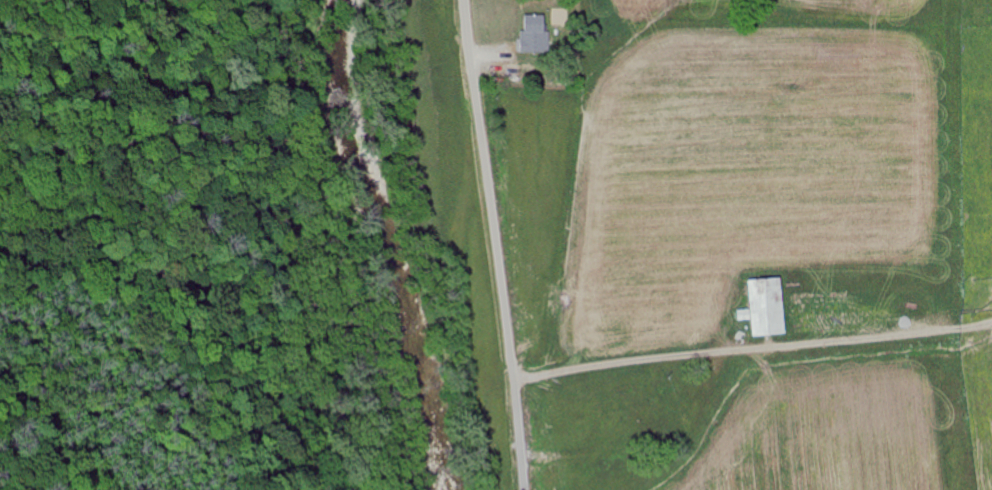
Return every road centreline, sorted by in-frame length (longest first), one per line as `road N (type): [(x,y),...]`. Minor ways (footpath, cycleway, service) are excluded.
road 1 (residential): [(526,489),(464,0)]

